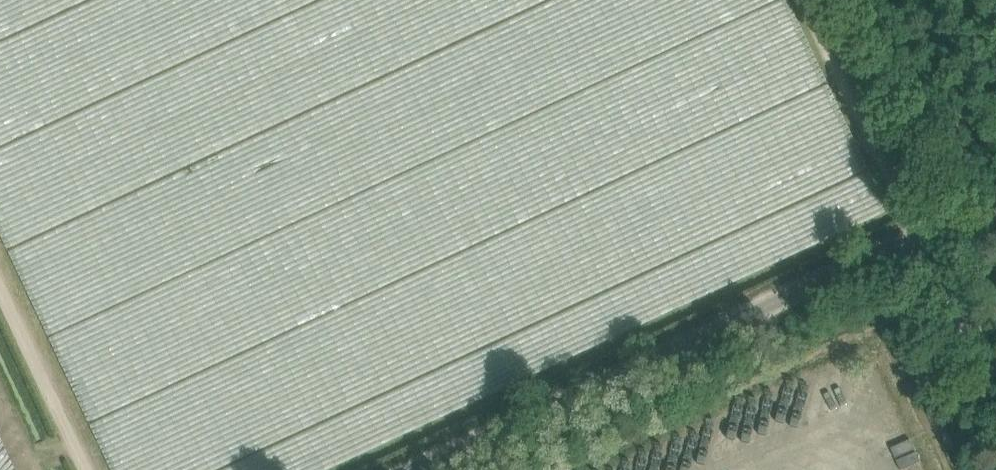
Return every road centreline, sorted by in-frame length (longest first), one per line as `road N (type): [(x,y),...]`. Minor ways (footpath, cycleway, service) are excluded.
road 1 (unclassified): [(420,469),(922,237),(995,393)]
road 2 (track): [(970,469),(903,326),(876,322),(538,469)]
road 3 (track): [(90,469),(0,277)]

